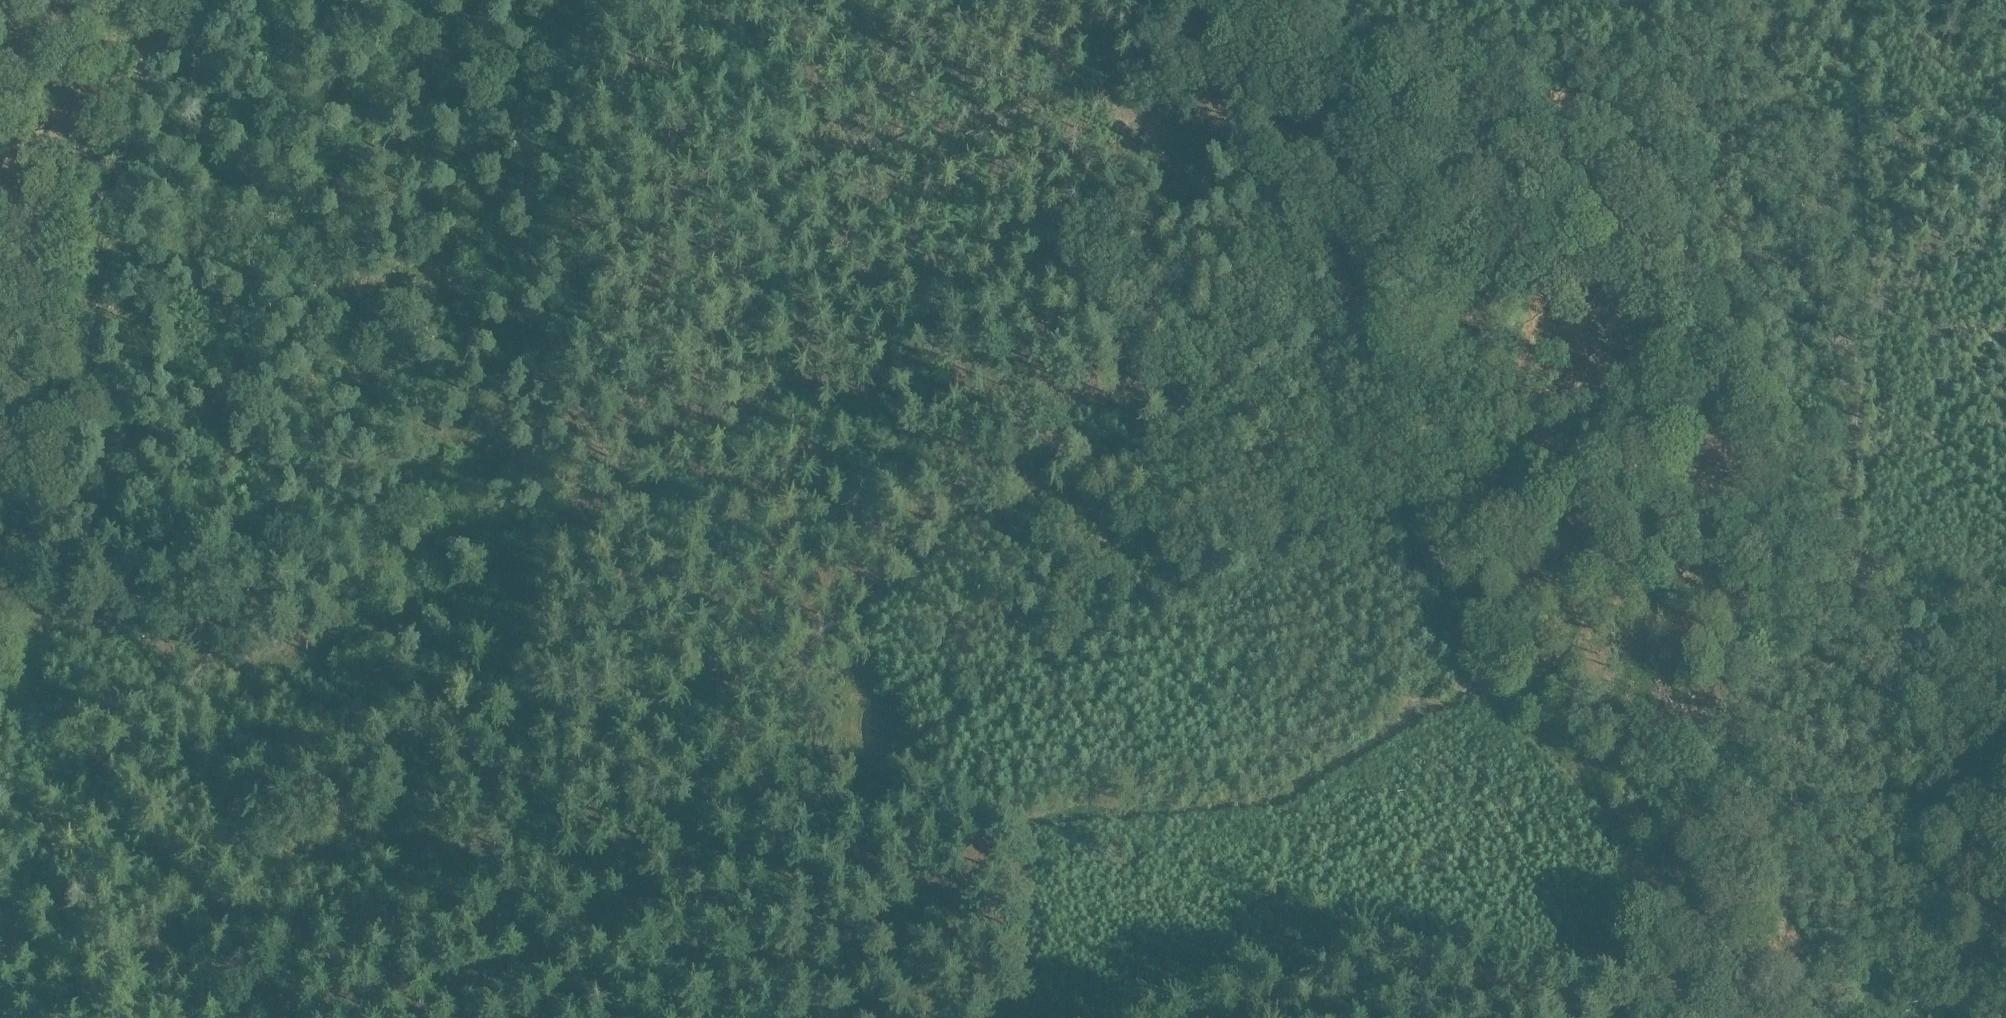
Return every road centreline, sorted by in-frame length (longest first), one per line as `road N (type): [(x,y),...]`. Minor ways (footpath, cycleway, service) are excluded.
road 1 (track): [(1852,0),(1857,302),(1839,593),(1851,608),(2005,620)]

